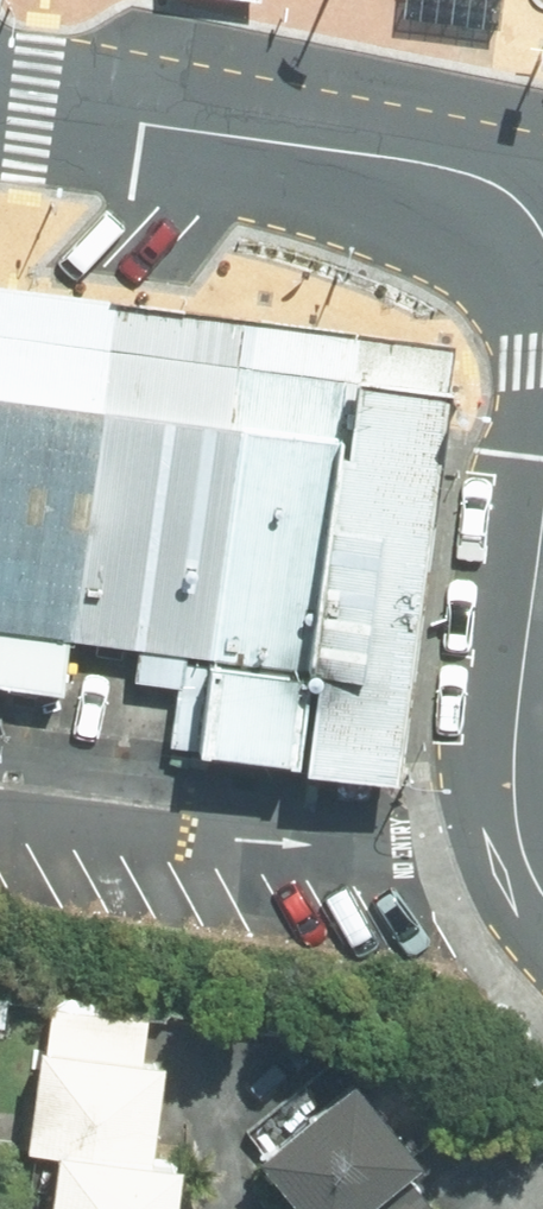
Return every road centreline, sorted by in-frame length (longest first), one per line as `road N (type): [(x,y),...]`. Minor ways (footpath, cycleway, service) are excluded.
road 1 (tertiary): [(529,214),(499,189),(454,171),(0,110)]
road 2 (tertiary): [(542,511),(513,775),(524,865),(542,894)]

